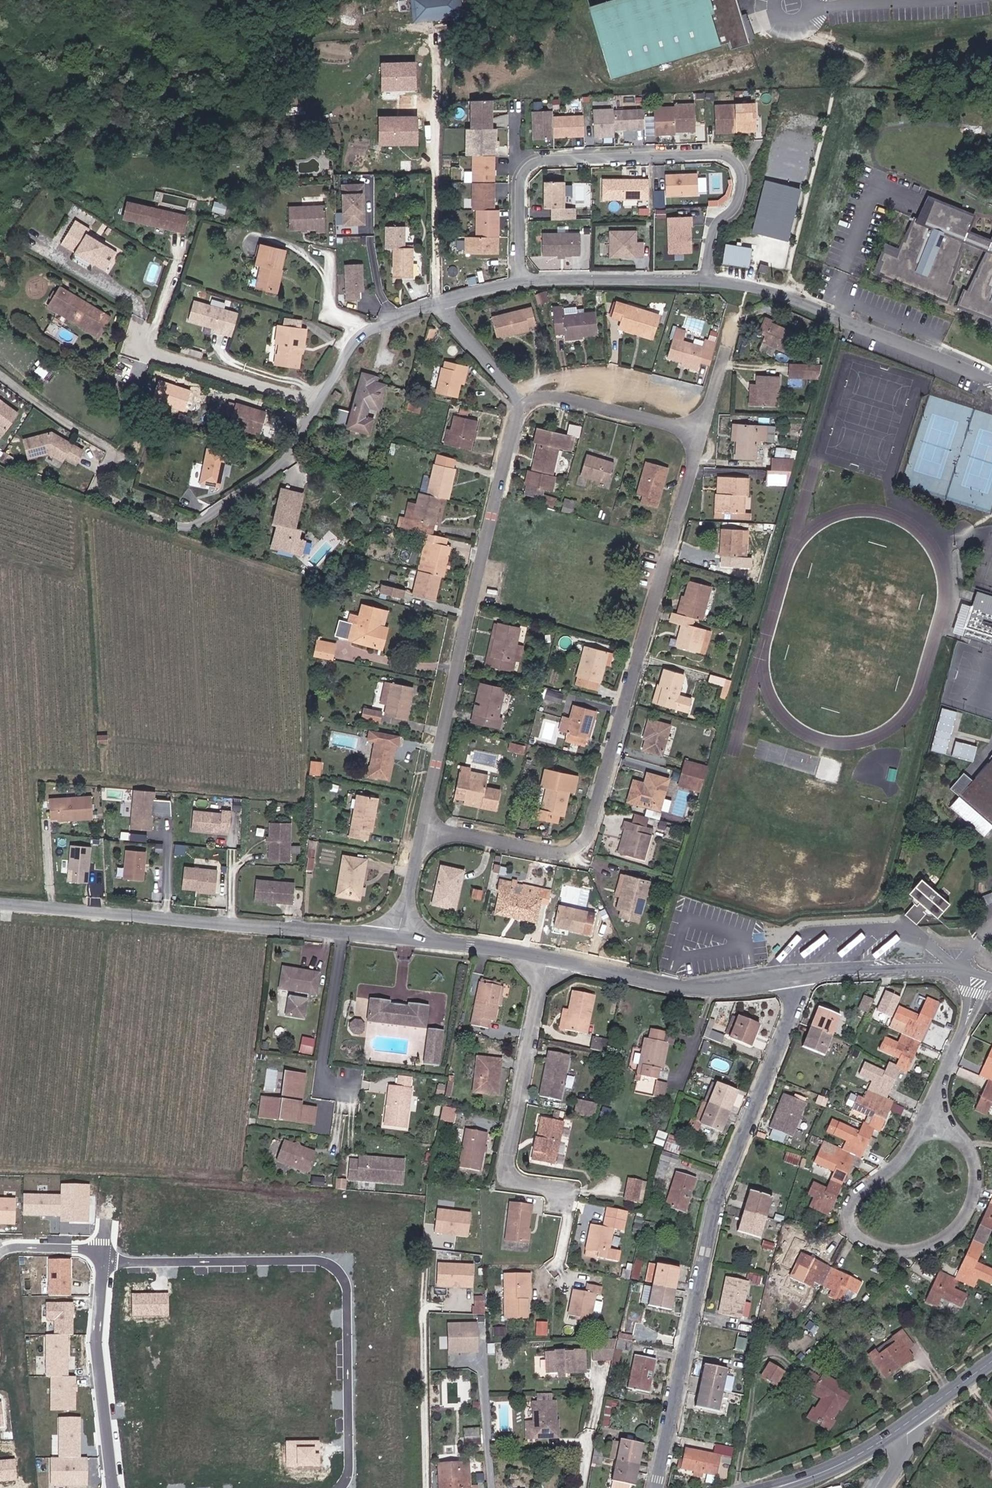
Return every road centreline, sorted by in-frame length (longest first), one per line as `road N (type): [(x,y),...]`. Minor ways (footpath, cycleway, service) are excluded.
road 1 (residential): [(520,403),(544,393),(701,431),(578,853),(425,826)]
road 2 (residential): [(792,979),(796,1002),(716,1198),(656,1487)]
road 3 (residential): [(320,400),(285,459),(191,528),(103,494),(113,450),(0,374)]
road 4 (residential): [(337,1487),(349,1458),(348,1291),(337,1269),(319,1261),(103,1262)]
road 5 (residential): [(523,282),(526,168),(729,155),(742,174),(736,199),(713,227),(707,281)]
road 6 (residential): [(425,826),(520,403)]
road 7 (unclassified): [(397,938),(0,904)]
road 8 (residential): [(544,958),(508,1183),(574,1194),(560,1265)]
road 9 (residential): [(929,1114),(896,1163),(846,1206),(859,1242),(911,1253),(946,1239),(970,1213),(976,1182),(966,1144)]
road 10 (residential): [(991,383),(773,293),(707,281)]
road 11 (unclassified): [(792,979),(681,987),(544,958)]
road 12 (residential): [(425,1487),(424,1249)]
road 13 (residential): [(113,1487),(96,1341),(103,1262)]
road 14 (residential): [(320,400),(135,342)]
road 15 (unclassified): [(981,975),(943,968),(792,979)]
road 16 (residential): [(707,281),(523,282)]
road 17 (secondary): [(769,1487),(834,1469),(920,1422)]
road 18 (residential): [(438,302),(359,335),(320,400)]
road 19 (residential): [(981,975),(929,1114)]
road 20 (unclassified): [(544,958),(397,938)]
road 21 (residential): [(520,403),(438,302)]

